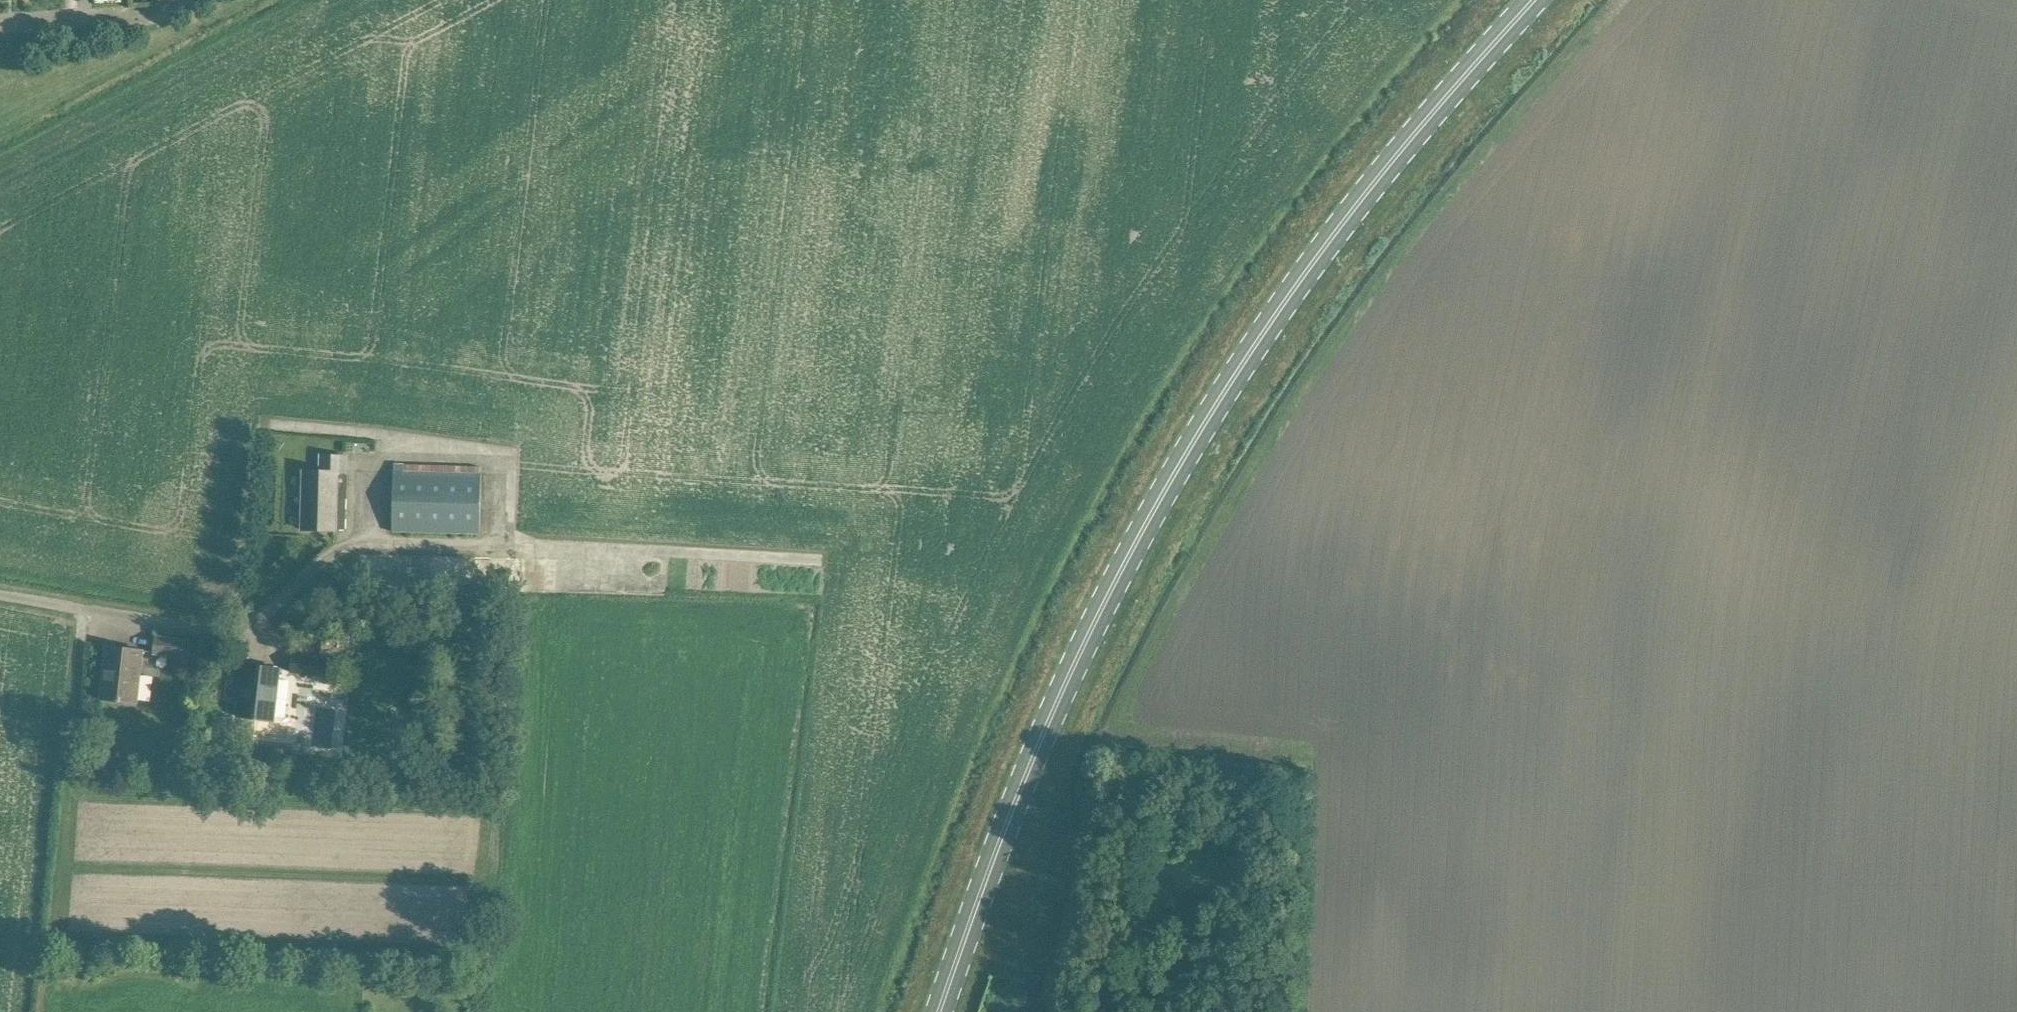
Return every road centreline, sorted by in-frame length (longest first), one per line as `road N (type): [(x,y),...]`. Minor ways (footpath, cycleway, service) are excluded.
road 1 (secondary): [(939,1011),(1063,691),(1107,595),(1218,403),(1358,205),(1535,0)]
road 2 (unclassified): [(502,551),(355,546),(248,637),(0,599)]
road 3 (residential): [(0,23),(150,16),(182,0)]

